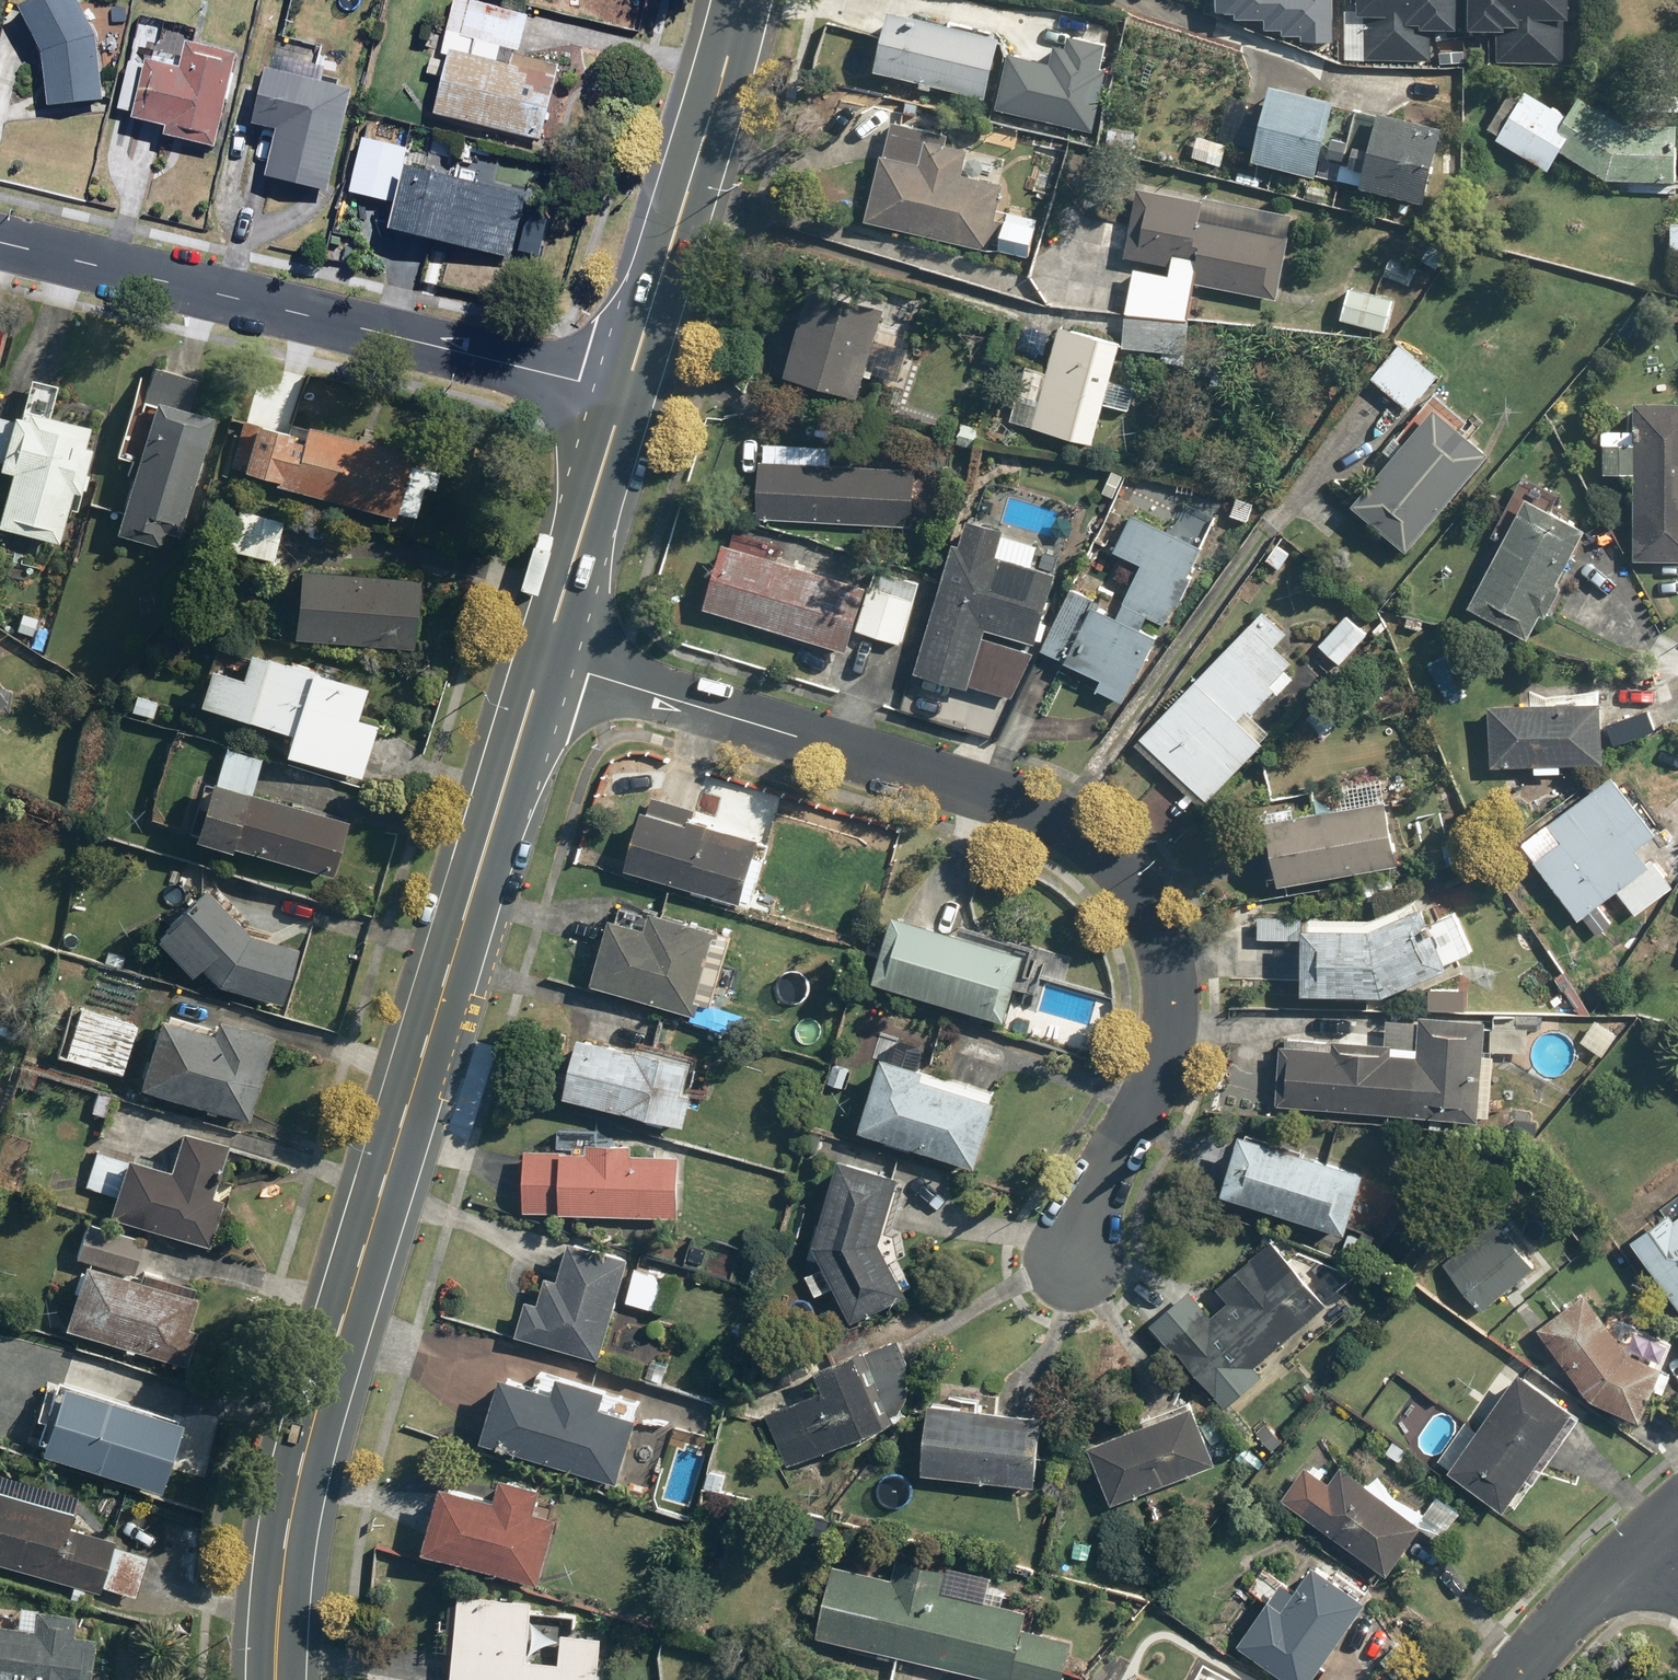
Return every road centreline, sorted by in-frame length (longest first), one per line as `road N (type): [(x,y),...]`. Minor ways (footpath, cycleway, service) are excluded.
road 1 (secondary): [(542,658),(313,1405),(275,1573),(269,1679)]
road 2 (residential): [(542,658),(1029,806),(1119,863),(1158,932),(1173,1002),(1165,1051),(1073,1258)]
road 3 (residential): [(622,392),(0,240)]
road 4 (secondary): [(740,0),(725,77),(622,392)]
road 5 (secondary): [(622,392),(542,658)]
road 6 (residential): [(1512,1679),(1653,1534)]

